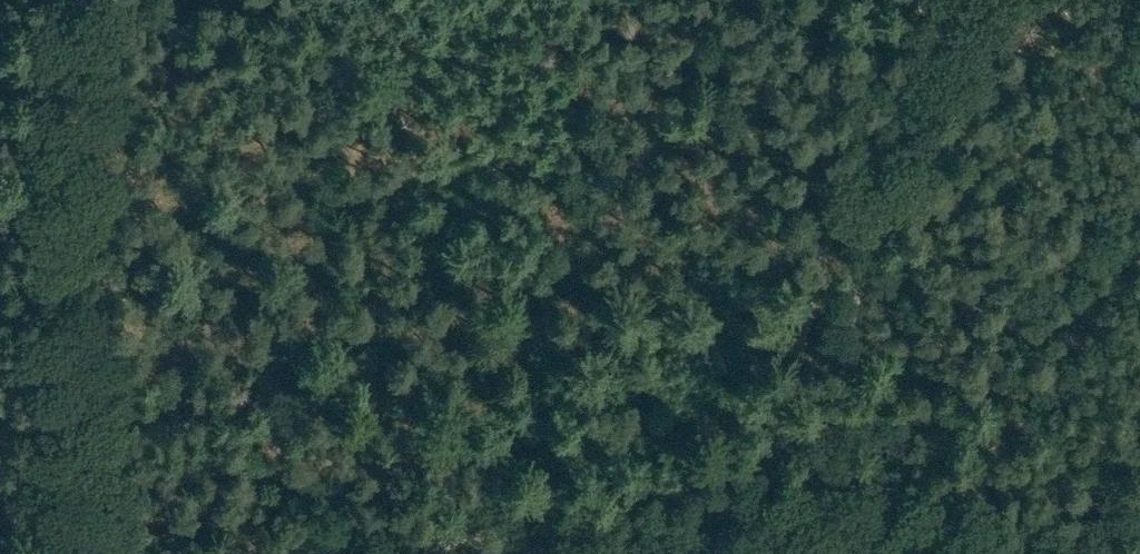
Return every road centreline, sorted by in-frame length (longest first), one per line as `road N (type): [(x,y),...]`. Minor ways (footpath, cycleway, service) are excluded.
road 1 (track): [(641,553),(804,515),(897,112),(959,0)]
road 2 (track): [(804,515),(1027,553)]

